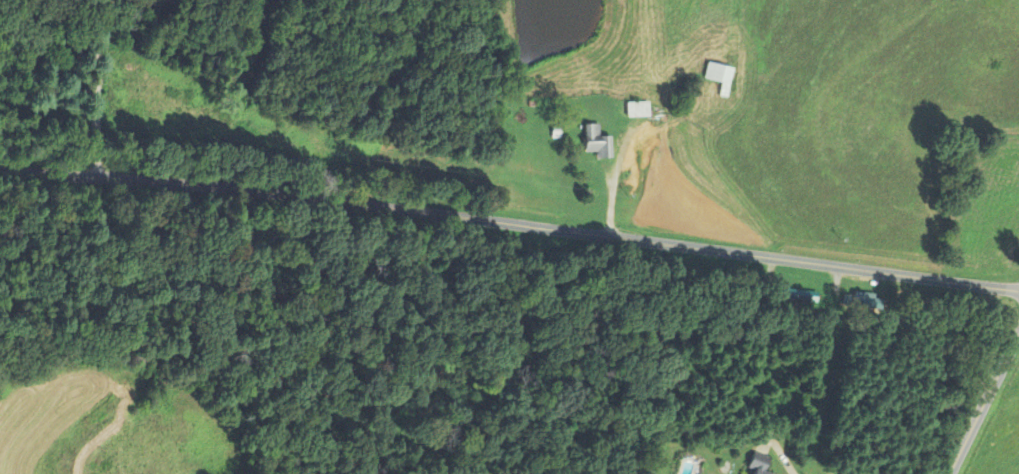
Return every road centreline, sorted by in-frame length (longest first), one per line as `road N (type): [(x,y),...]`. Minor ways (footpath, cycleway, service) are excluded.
road 1 (residential): [(1018,292),(0,164)]
road 2 (residential): [(99,175),(130,60),(155,27),(196,0)]
road 3 (residential): [(949,473),(1018,333)]

